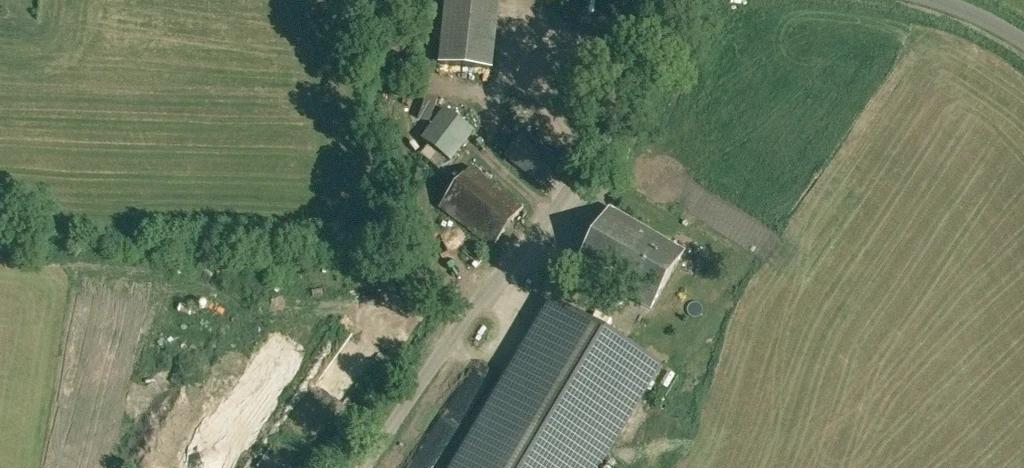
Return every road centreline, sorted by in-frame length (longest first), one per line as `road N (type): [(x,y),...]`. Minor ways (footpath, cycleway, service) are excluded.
road 1 (unclassified): [(366,467),(690,0)]

